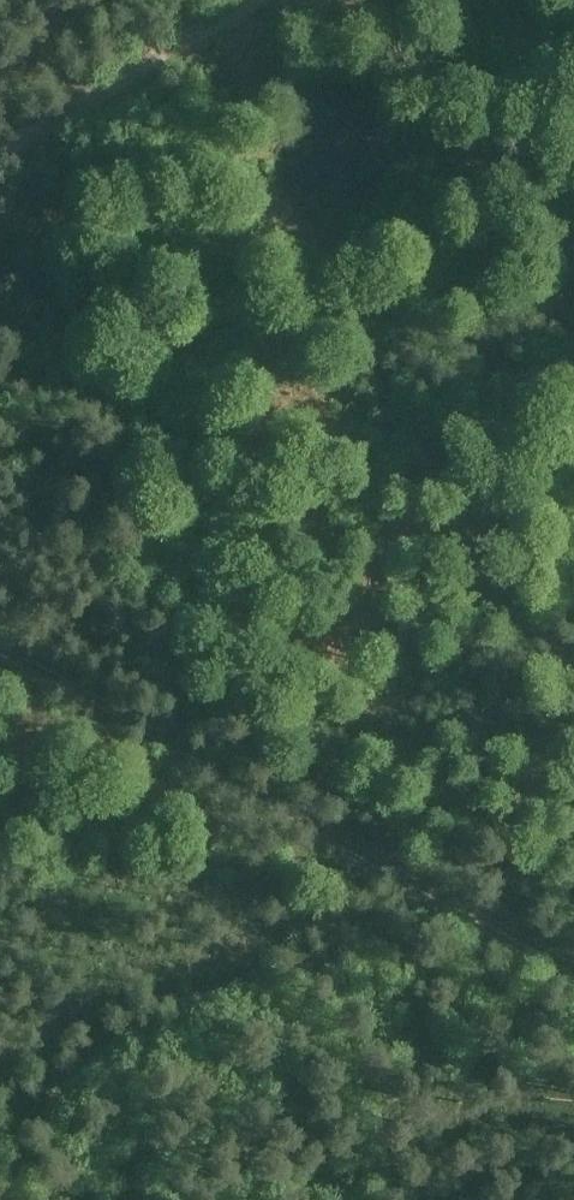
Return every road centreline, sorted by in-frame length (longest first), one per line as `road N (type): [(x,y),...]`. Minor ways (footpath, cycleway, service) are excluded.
road 1 (track): [(573,968),(0,646)]
road 2 (track): [(0,142),(240,0)]

